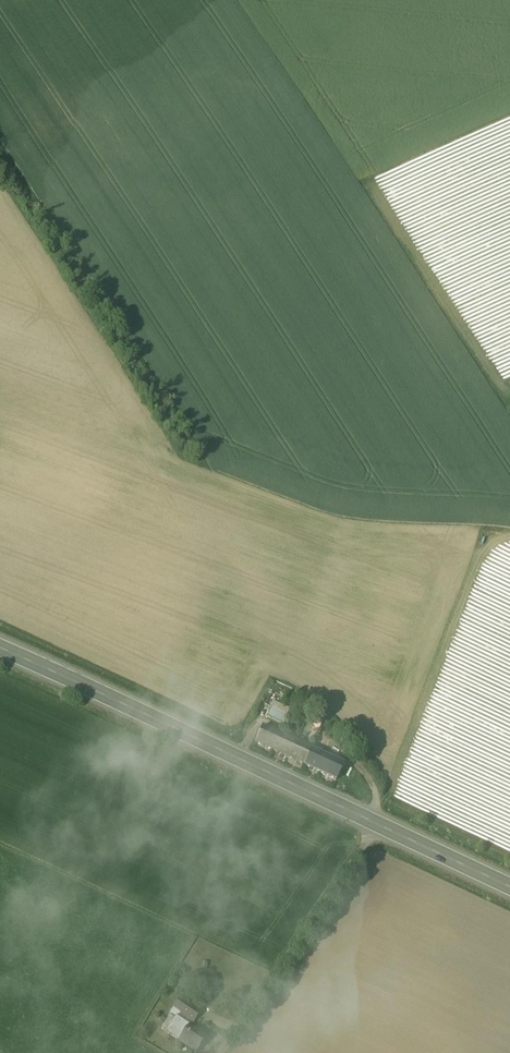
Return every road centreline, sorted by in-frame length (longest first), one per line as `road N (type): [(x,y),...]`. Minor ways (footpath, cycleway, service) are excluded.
road 1 (secondary): [(509,886),(0,646)]

